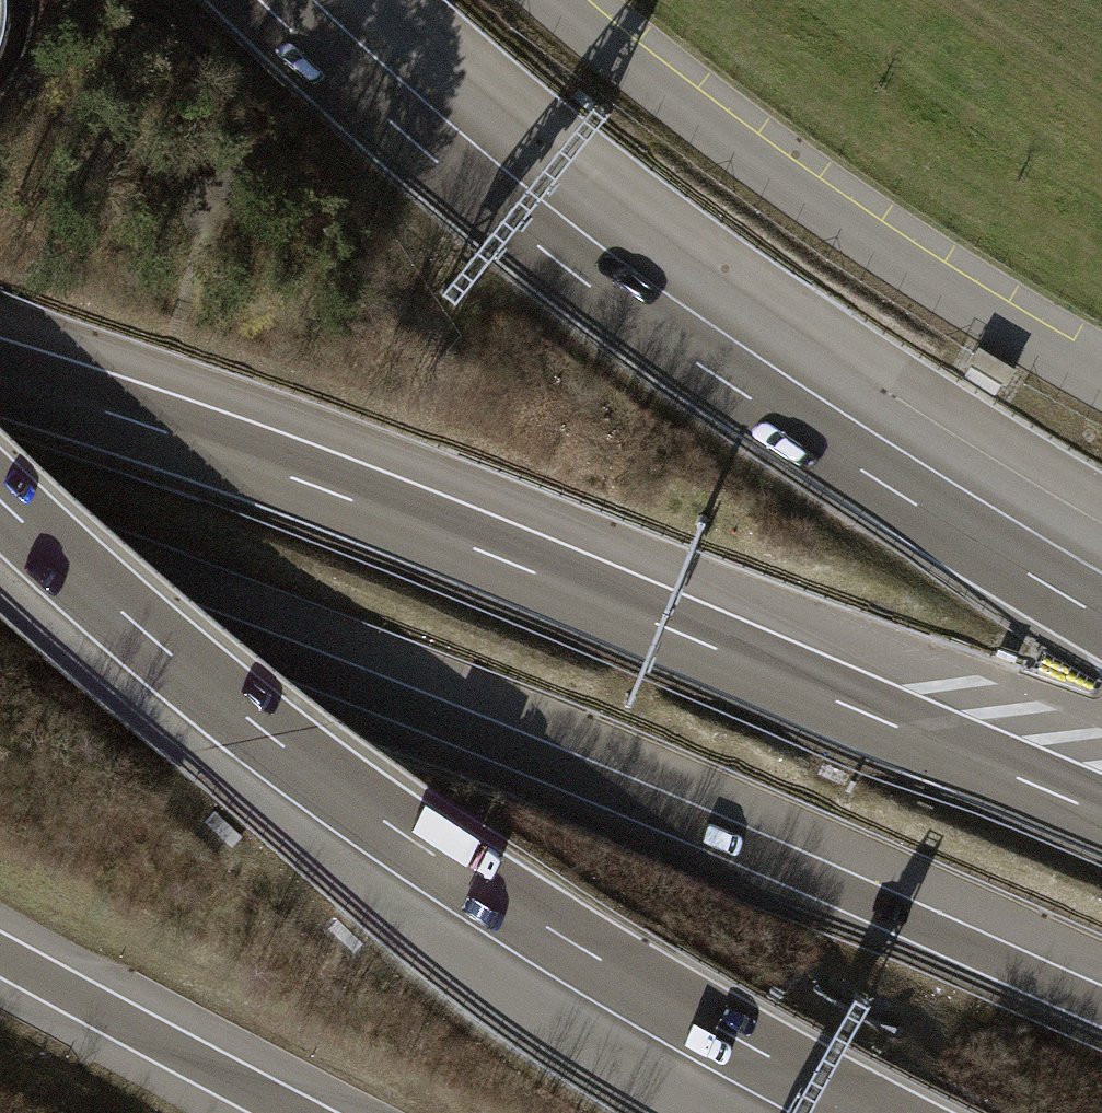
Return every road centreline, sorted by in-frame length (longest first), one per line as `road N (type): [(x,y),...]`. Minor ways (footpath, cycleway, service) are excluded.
road 1 (motorway): [(0,559),(484,738),(1101,1006)]
road 2 (motorway): [(1101,813),(505,561),(0,378)]
road 3 (motorway): [(0,501),(270,736),(408,838),(572,943),(874,1112)]
road 4 (motorway): [(1101,616),(702,367),(572,273),(260,0)]
road 5 (unclassified): [(563,0),(757,161),(1101,368)]
road 6 (motorway): [(0,955),(294,1112)]

